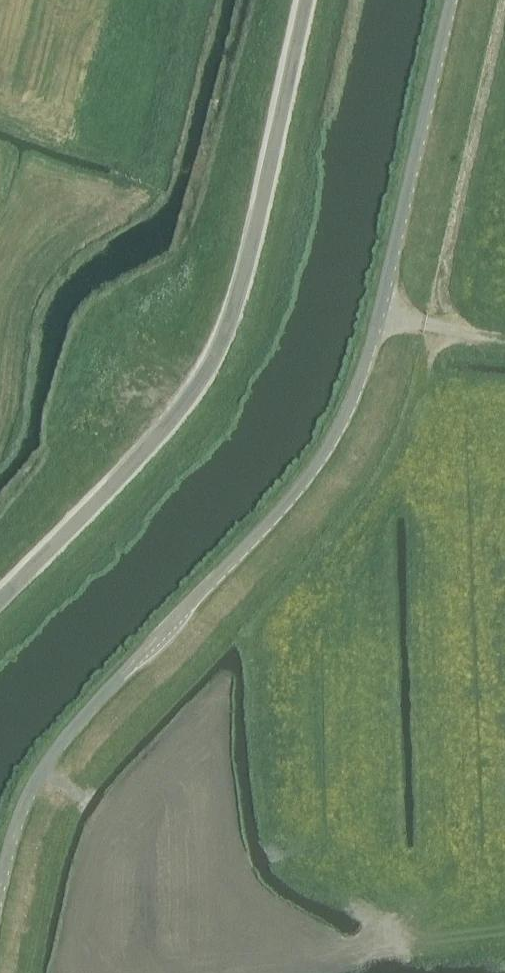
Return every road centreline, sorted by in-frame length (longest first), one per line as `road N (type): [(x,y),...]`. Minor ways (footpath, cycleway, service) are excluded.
road 1 (unclassified): [(0,904),(22,825),(54,755),(245,555),(330,451),(382,319),(455,0)]
road 2 (tertiary): [(0,602),(217,362),(244,295),(307,0)]
road 3 (track): [(455,333),(445,273),(504,9)]
road 4 (track): [(504,346),(382,319)]

